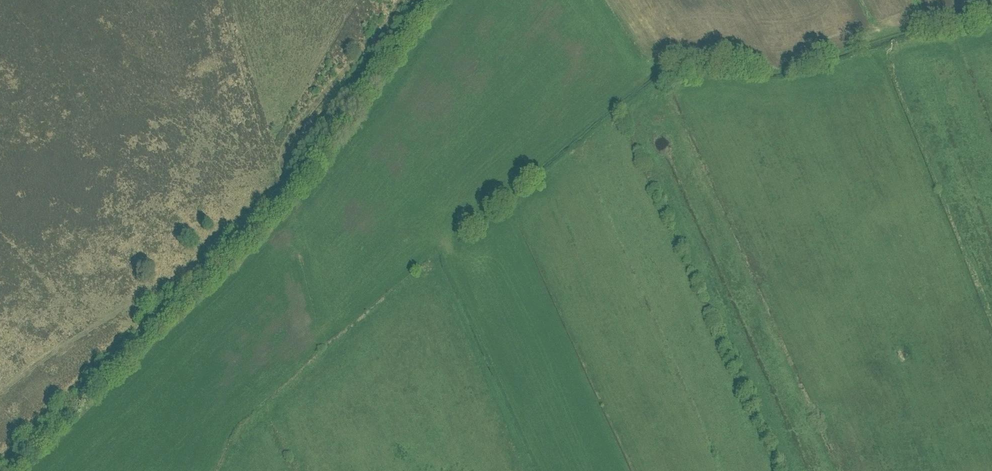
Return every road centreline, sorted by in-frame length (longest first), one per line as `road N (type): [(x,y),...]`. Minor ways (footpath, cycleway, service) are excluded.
road 1 (track): [(403,0),(301,127),(279,186),(158,291),(0,396)]

